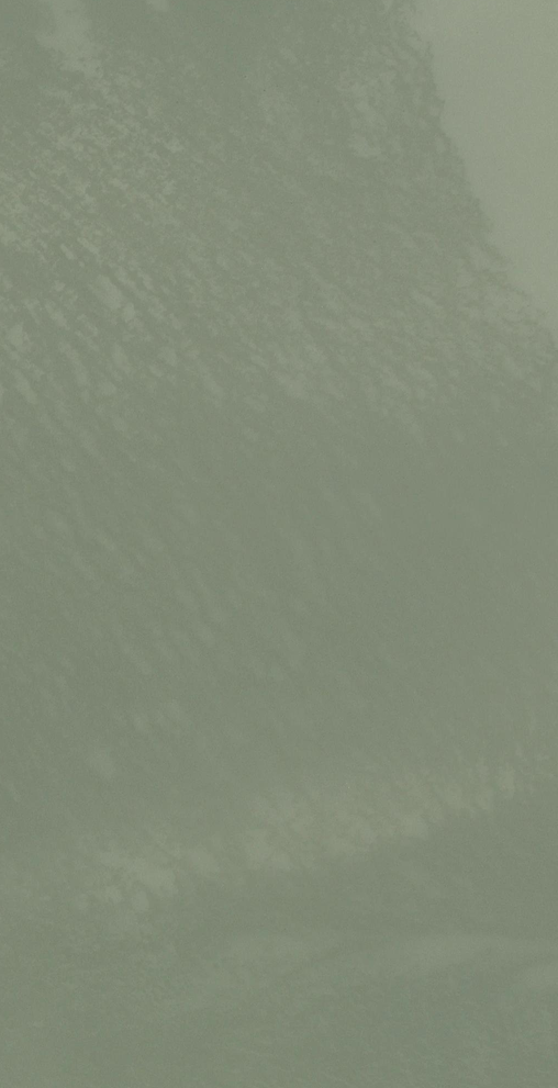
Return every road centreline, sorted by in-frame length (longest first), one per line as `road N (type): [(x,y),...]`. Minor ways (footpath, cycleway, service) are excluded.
road 1 (trunk): [(181,1087),(210,0)]
road 2 (trunk): [(172,0),(146,1087)]

